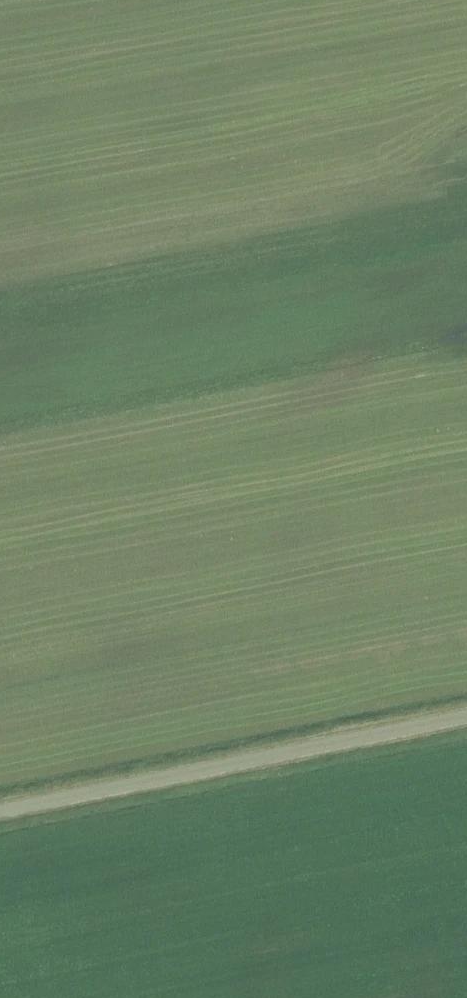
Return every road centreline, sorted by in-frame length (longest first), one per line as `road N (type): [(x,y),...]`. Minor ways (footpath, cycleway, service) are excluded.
road 1 (unclassified): [(0,811),(466,717)]

